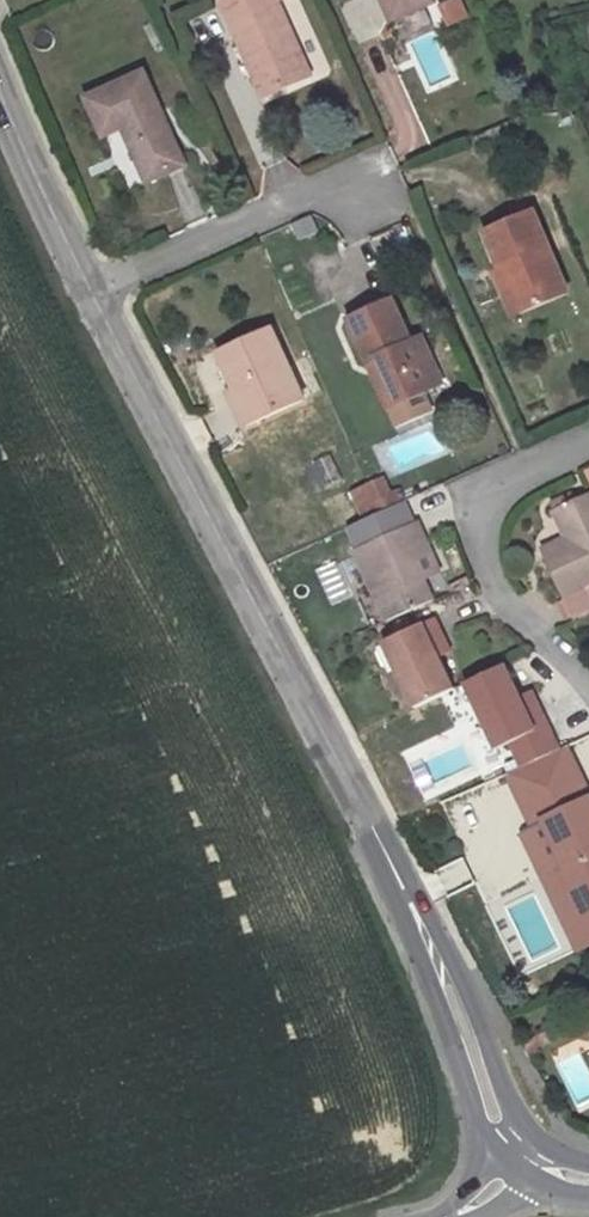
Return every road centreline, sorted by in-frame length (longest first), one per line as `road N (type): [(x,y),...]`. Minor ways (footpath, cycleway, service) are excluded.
road 1 (unclassified): [(519,1156),(448,986),(90,293)]
road 2 (residential): [(588,445),(527,475),(485,509),(480,545),(500,597),(588,683)]
road 3 (residential): [(362,169),(90,293)]
road 4 (unclassified): [(90,293),(0,92)]

